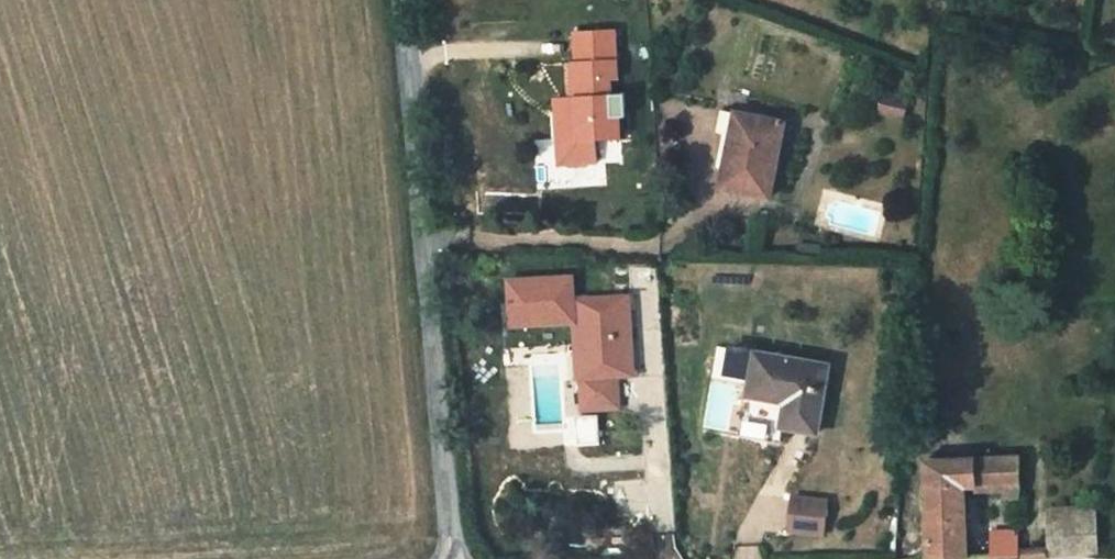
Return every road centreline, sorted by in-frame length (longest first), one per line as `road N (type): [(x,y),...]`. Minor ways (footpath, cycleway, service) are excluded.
road 1 (unclassified): [(400,0),(420,123),(450,558)]

